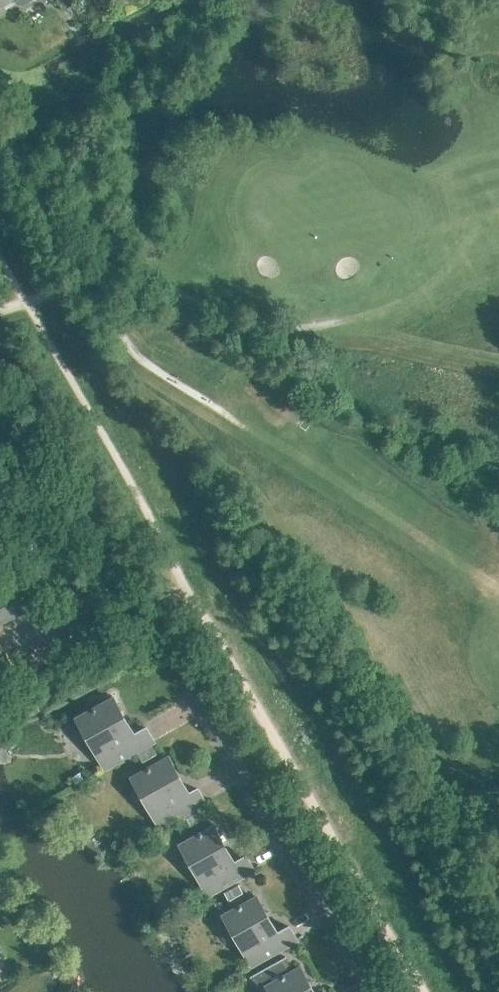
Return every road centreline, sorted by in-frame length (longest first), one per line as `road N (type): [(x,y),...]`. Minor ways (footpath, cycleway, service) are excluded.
road 1 (unclassified): [(369,991),(199,709)]

